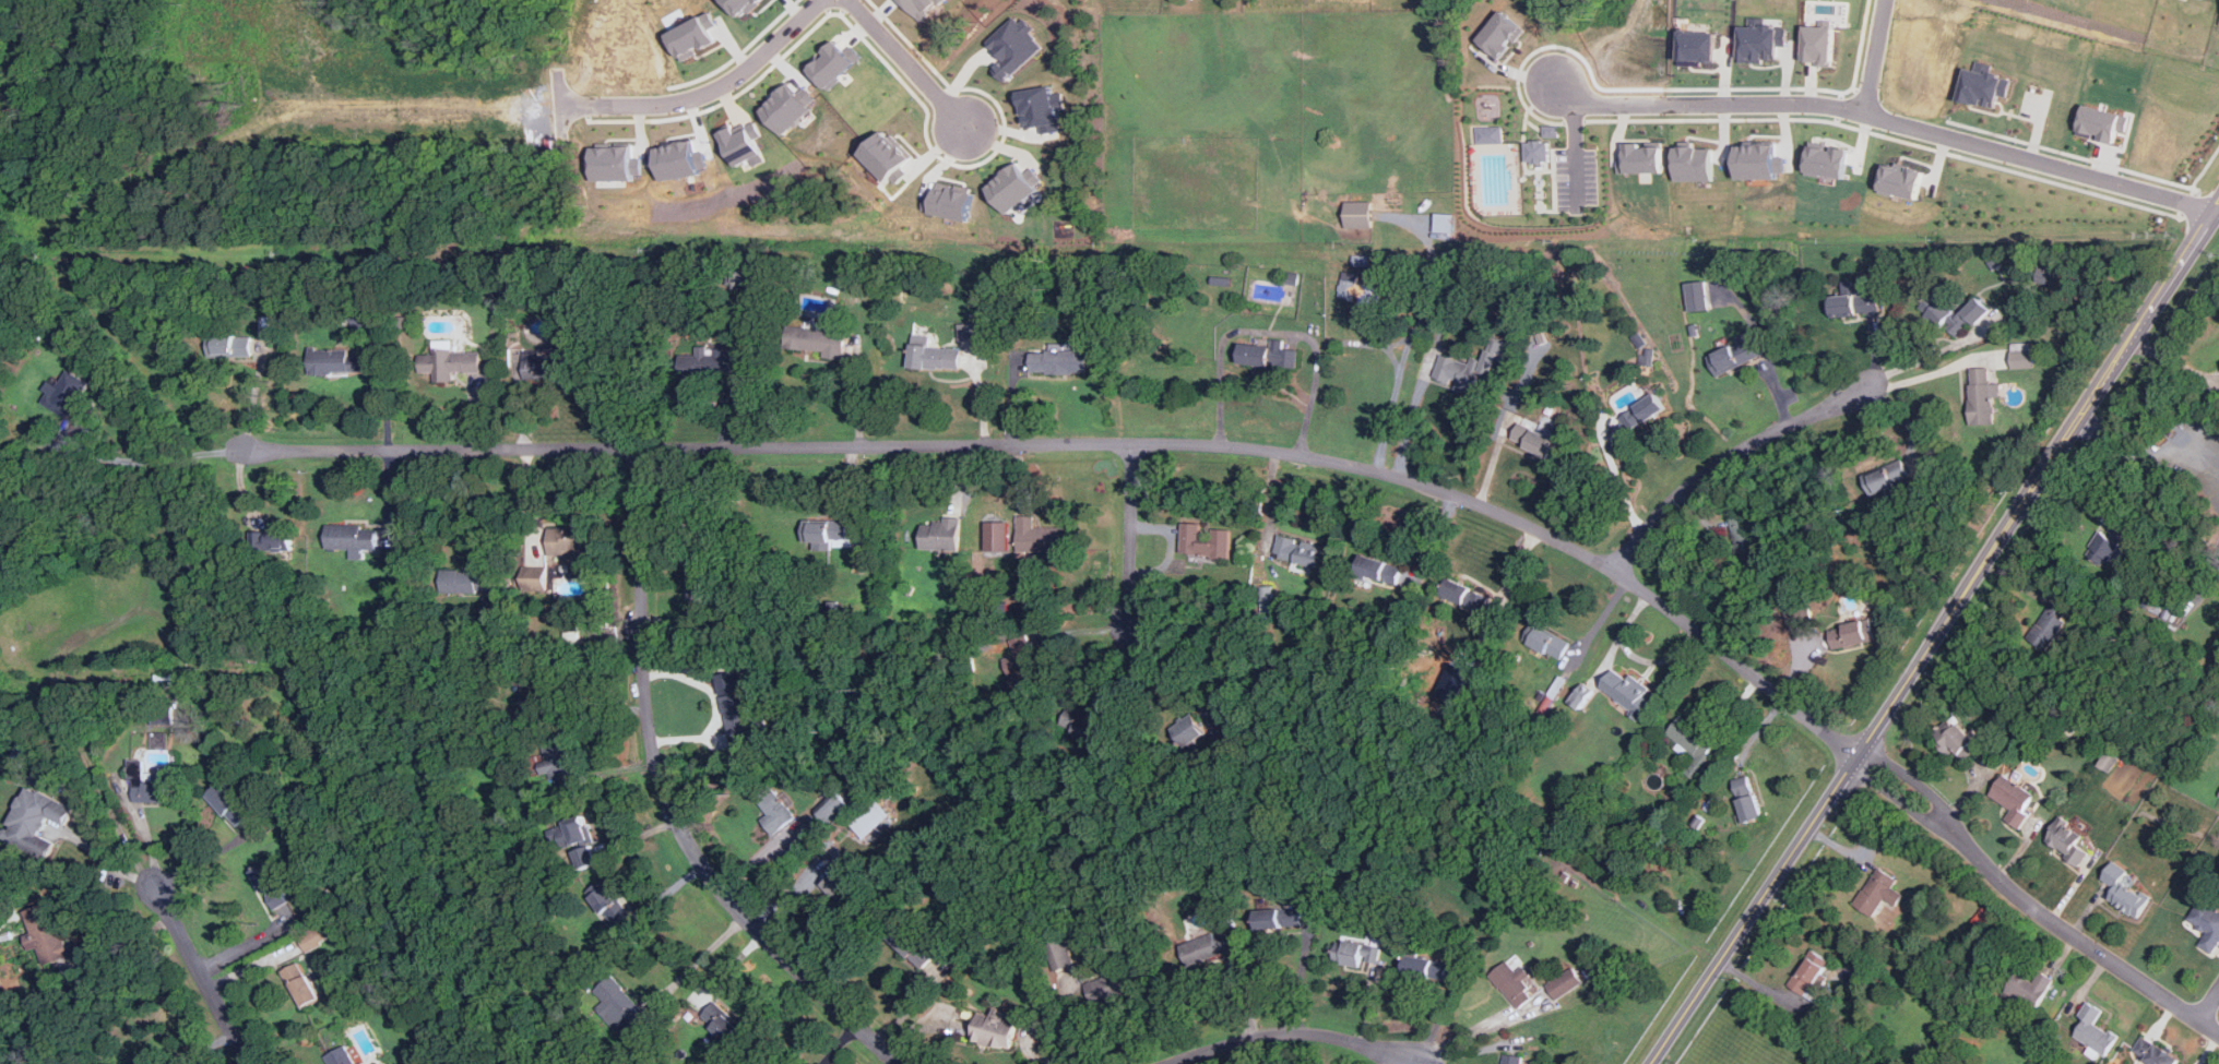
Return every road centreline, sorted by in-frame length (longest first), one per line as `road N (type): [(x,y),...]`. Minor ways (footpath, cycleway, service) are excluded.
road 1 (residential): [(223,450),(1130,444),(1300,454),(1483,504),(1591,557),(1711,641),(1854,757)]
road 2 (tertiary): [(1854,757),(2218,213)]
road 3 (residential): [(2218,215),(1865,111)]
road 4 (tertiary): [(1650,1063),(1854,757)]
road 5 (residential): [(900,1063),(724,894),(668,798)]
road 6 (residential): [(638,449),(646,670),(668,798)]
road 7 (residential): [(2218,1035),(2033,909),(1974,854),(1956,824)]
road 8 (residential): [(1613,571),(1649,523),(1708,471),(1866,387)]
road 9 (residential): [(1865,111),(1561,95)]
road 10 (residential): [(836,0),(744,84),(688,109),(584,112)]
road 11 (residential): [(1173,1063),(1283,1032),(1417,1060)]
road 12 (residential): [(252,1063),(159,892)]
road 13 (residential): [(1130,444),(1132,636)]
road 14 (residential): [(851,0),(975,130)]
road 15 (residential): [(1956,824),(1925,788),(1864,743)]
road 16 (residential): [(1854,757),(1956,824)]

